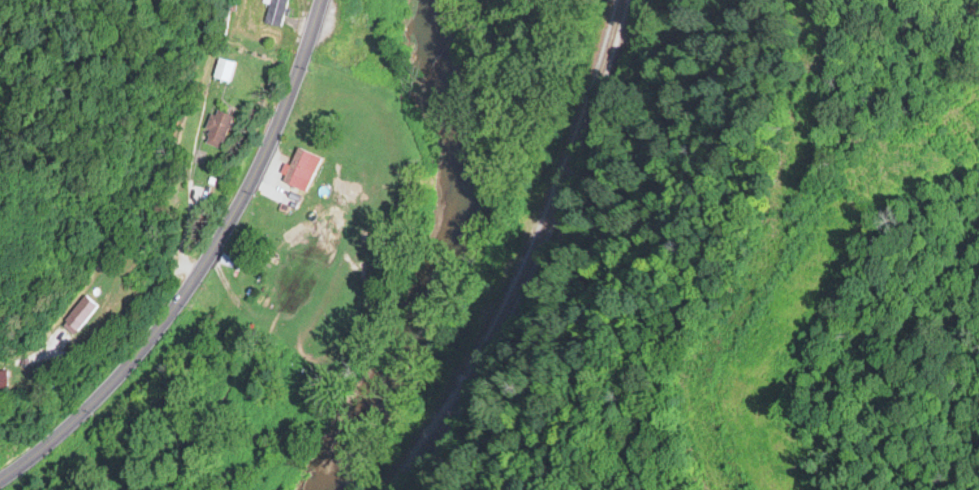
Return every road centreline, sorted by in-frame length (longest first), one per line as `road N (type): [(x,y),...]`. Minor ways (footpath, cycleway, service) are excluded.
road 1 (secondary): [(318,0),(267,141),(179,294),(90,401),(0,475)]

